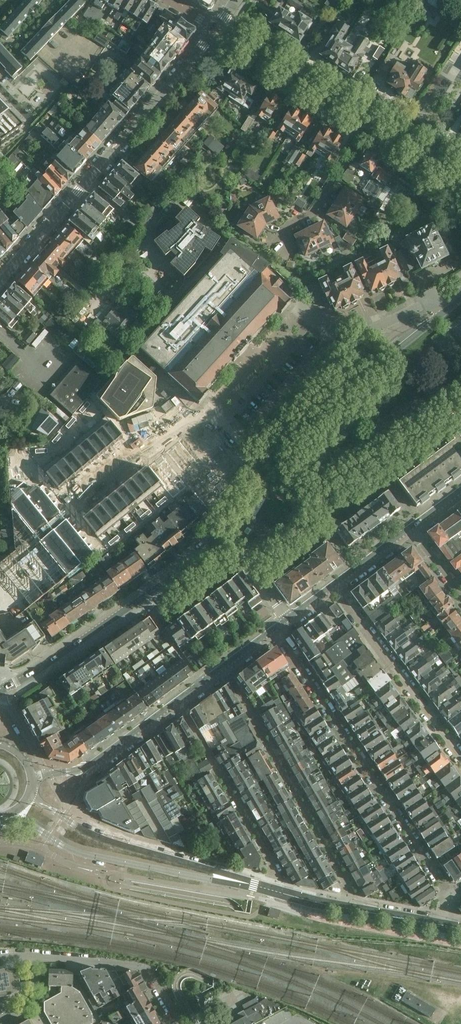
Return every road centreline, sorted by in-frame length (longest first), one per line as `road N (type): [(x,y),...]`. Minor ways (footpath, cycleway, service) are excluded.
road 1 (unclassified): [(0,282),(216,30)]
road 2 (residential): [(275,628),(447,900)]
road 3 (secondary): [(228,536),(0,691)]
road 4 (unclassified): [(223,668),(349,890),(345,908)]
road 5 (residential): [(250,567),(454,420)]
road 6 (secondary): [(5,820),(83,854),(237,881)]
road 7 (secondary): [(237,881),(96,836),(29,795)]
road 8 (residential): [(177,702),(275,871),(272,890)]
road 9 (residential): [(460,759),(332,587)]
road 10 (unclassified): [(216,30),(367,124)]
road 11 (residential): [(178,1023),(142,967),(34,956)]
road 12 (secondary): [(31,777),(91,767),(177,702)]
road 13 (residential): [(270,244),(317,208),(367,124)]
road 14 (secondary): [(378,366),(319,413),(264,472)]

